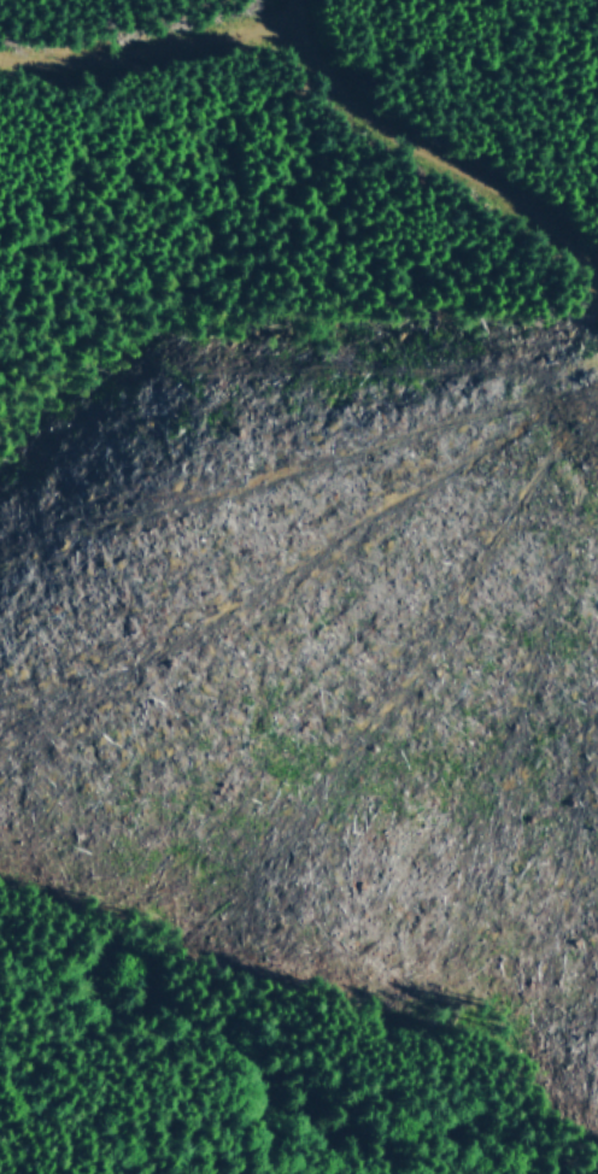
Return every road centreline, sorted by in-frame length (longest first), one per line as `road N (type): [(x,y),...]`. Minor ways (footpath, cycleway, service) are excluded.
road 1 (track): [(597,272),(534,205),(388,115),(338,60),(318,0)]

